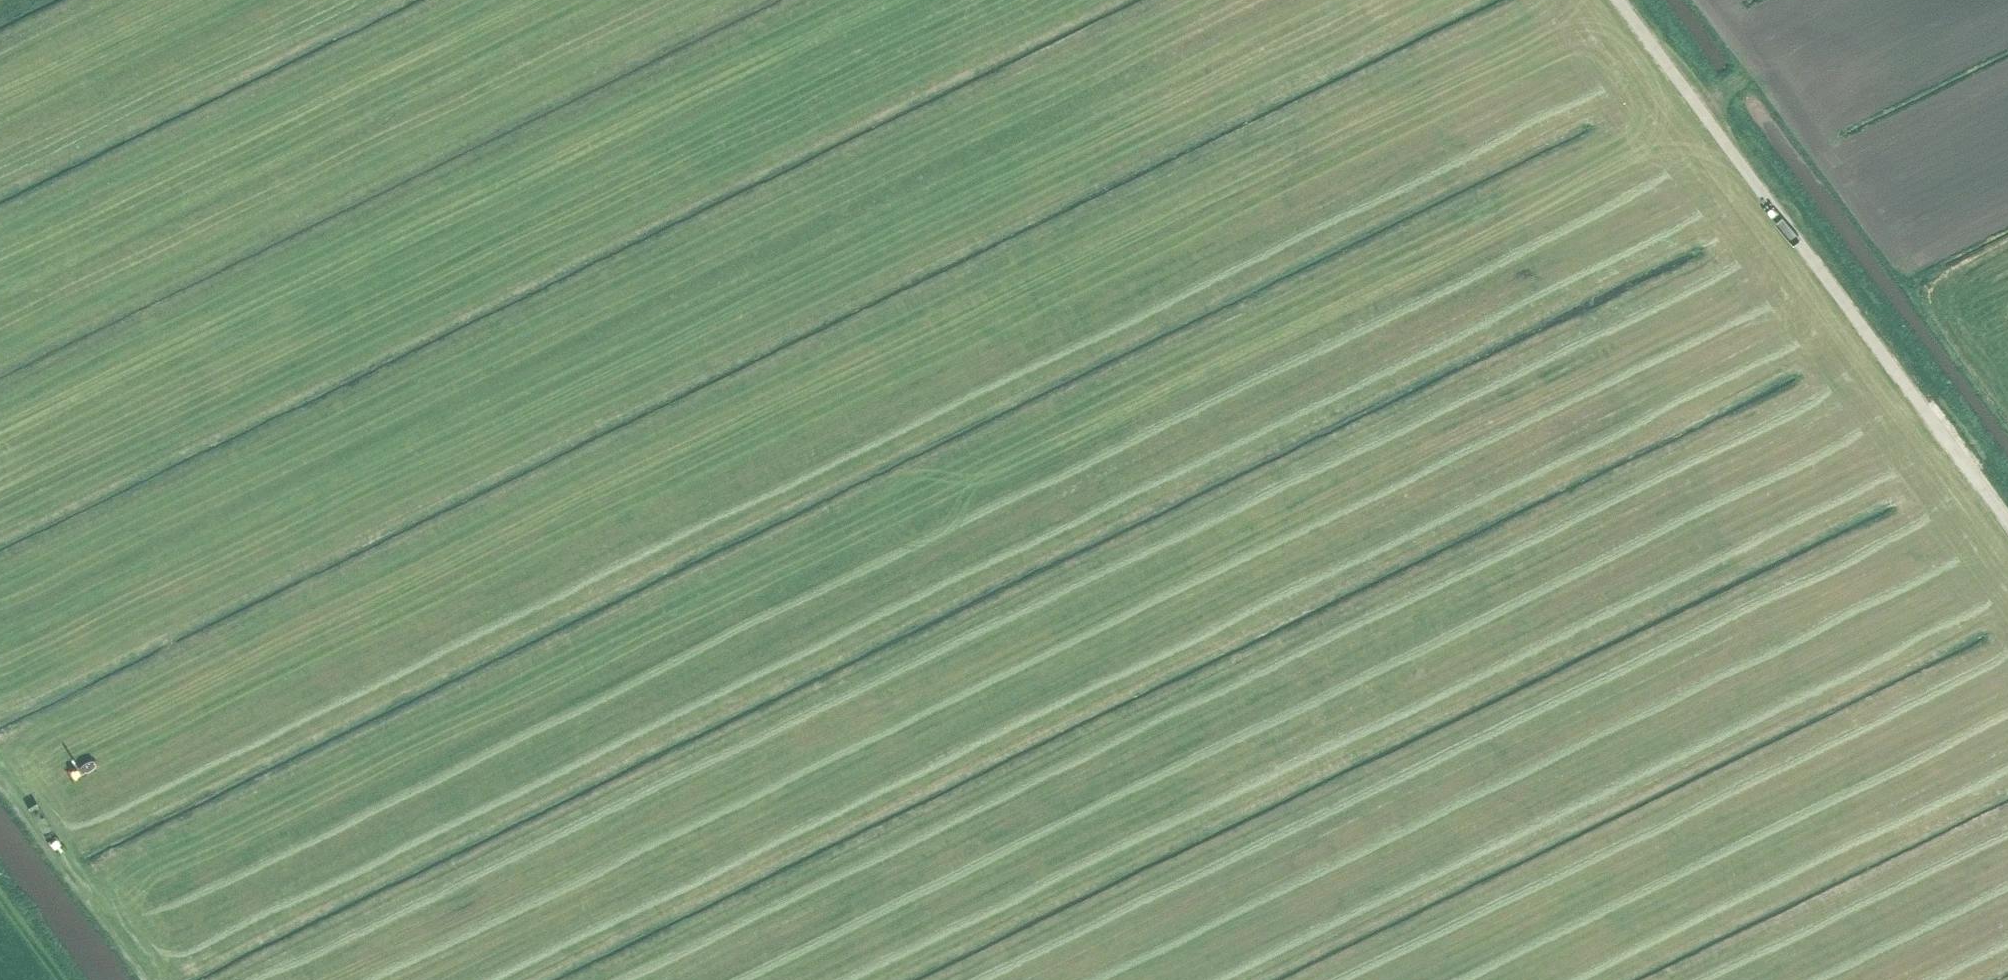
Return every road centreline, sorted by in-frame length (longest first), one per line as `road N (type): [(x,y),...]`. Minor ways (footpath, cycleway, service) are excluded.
road 1 (unclassified): [(2007,523),(1619,0)]

